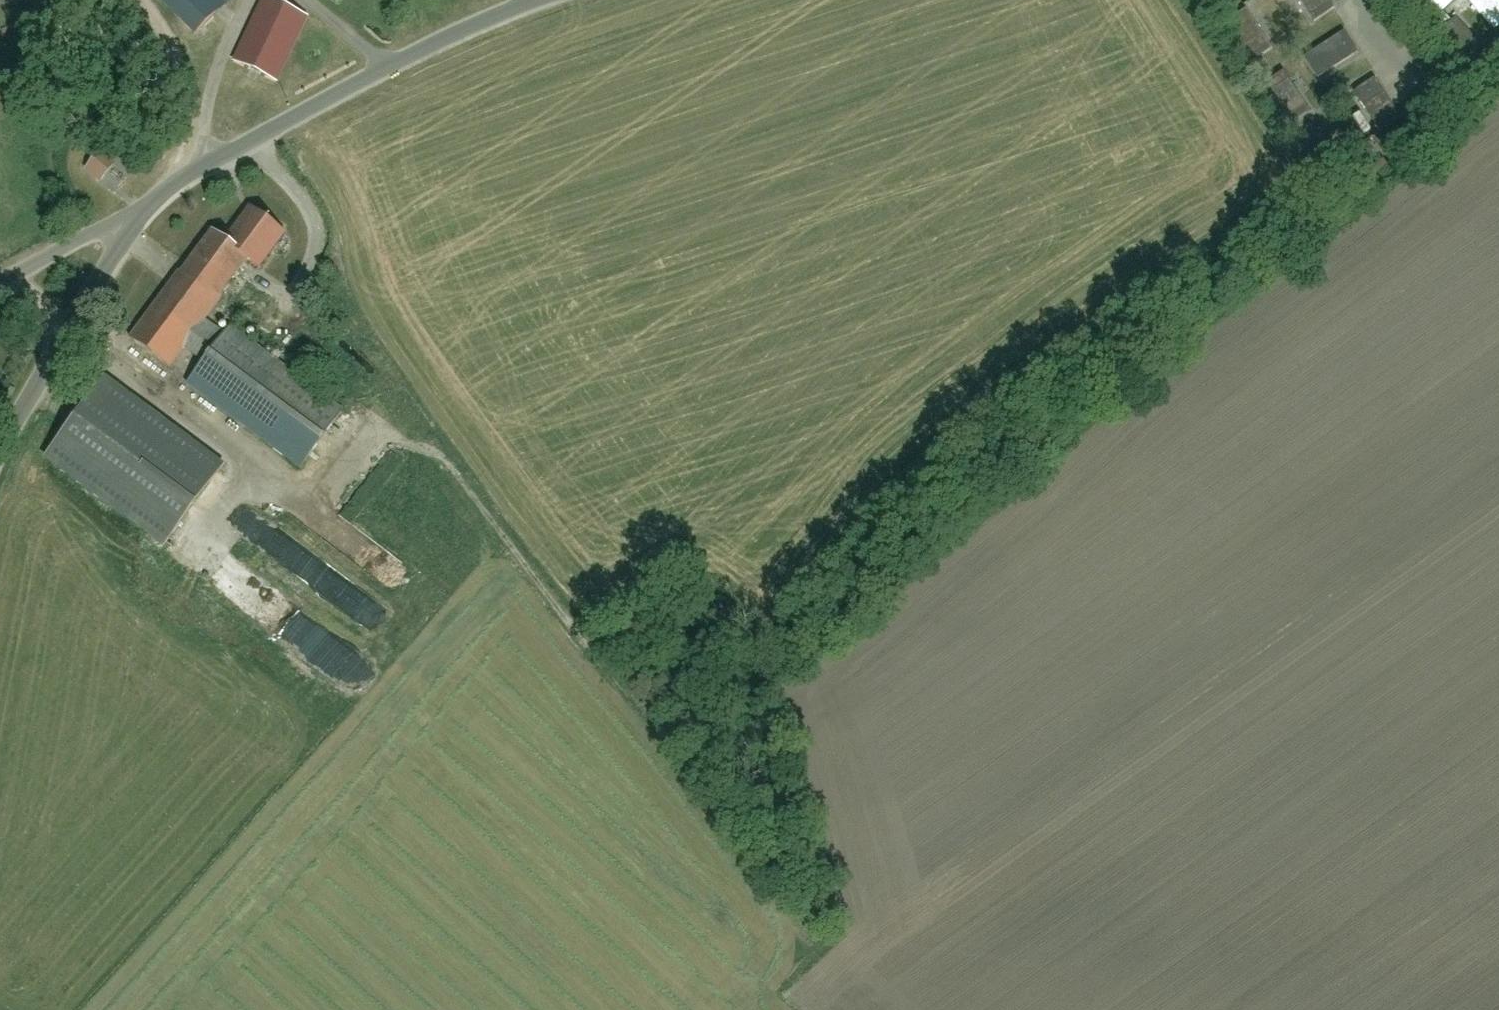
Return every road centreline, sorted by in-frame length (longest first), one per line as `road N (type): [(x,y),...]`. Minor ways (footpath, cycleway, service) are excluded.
road 1 (residential): [(145,207),(219,158),(522,0)]
road 2 (residential): [(0,454),(145,207)]
road 3 (track): [(144,0),(196,99),(203,167)]
road 4 (residential): [(145,207),(0,287)]

